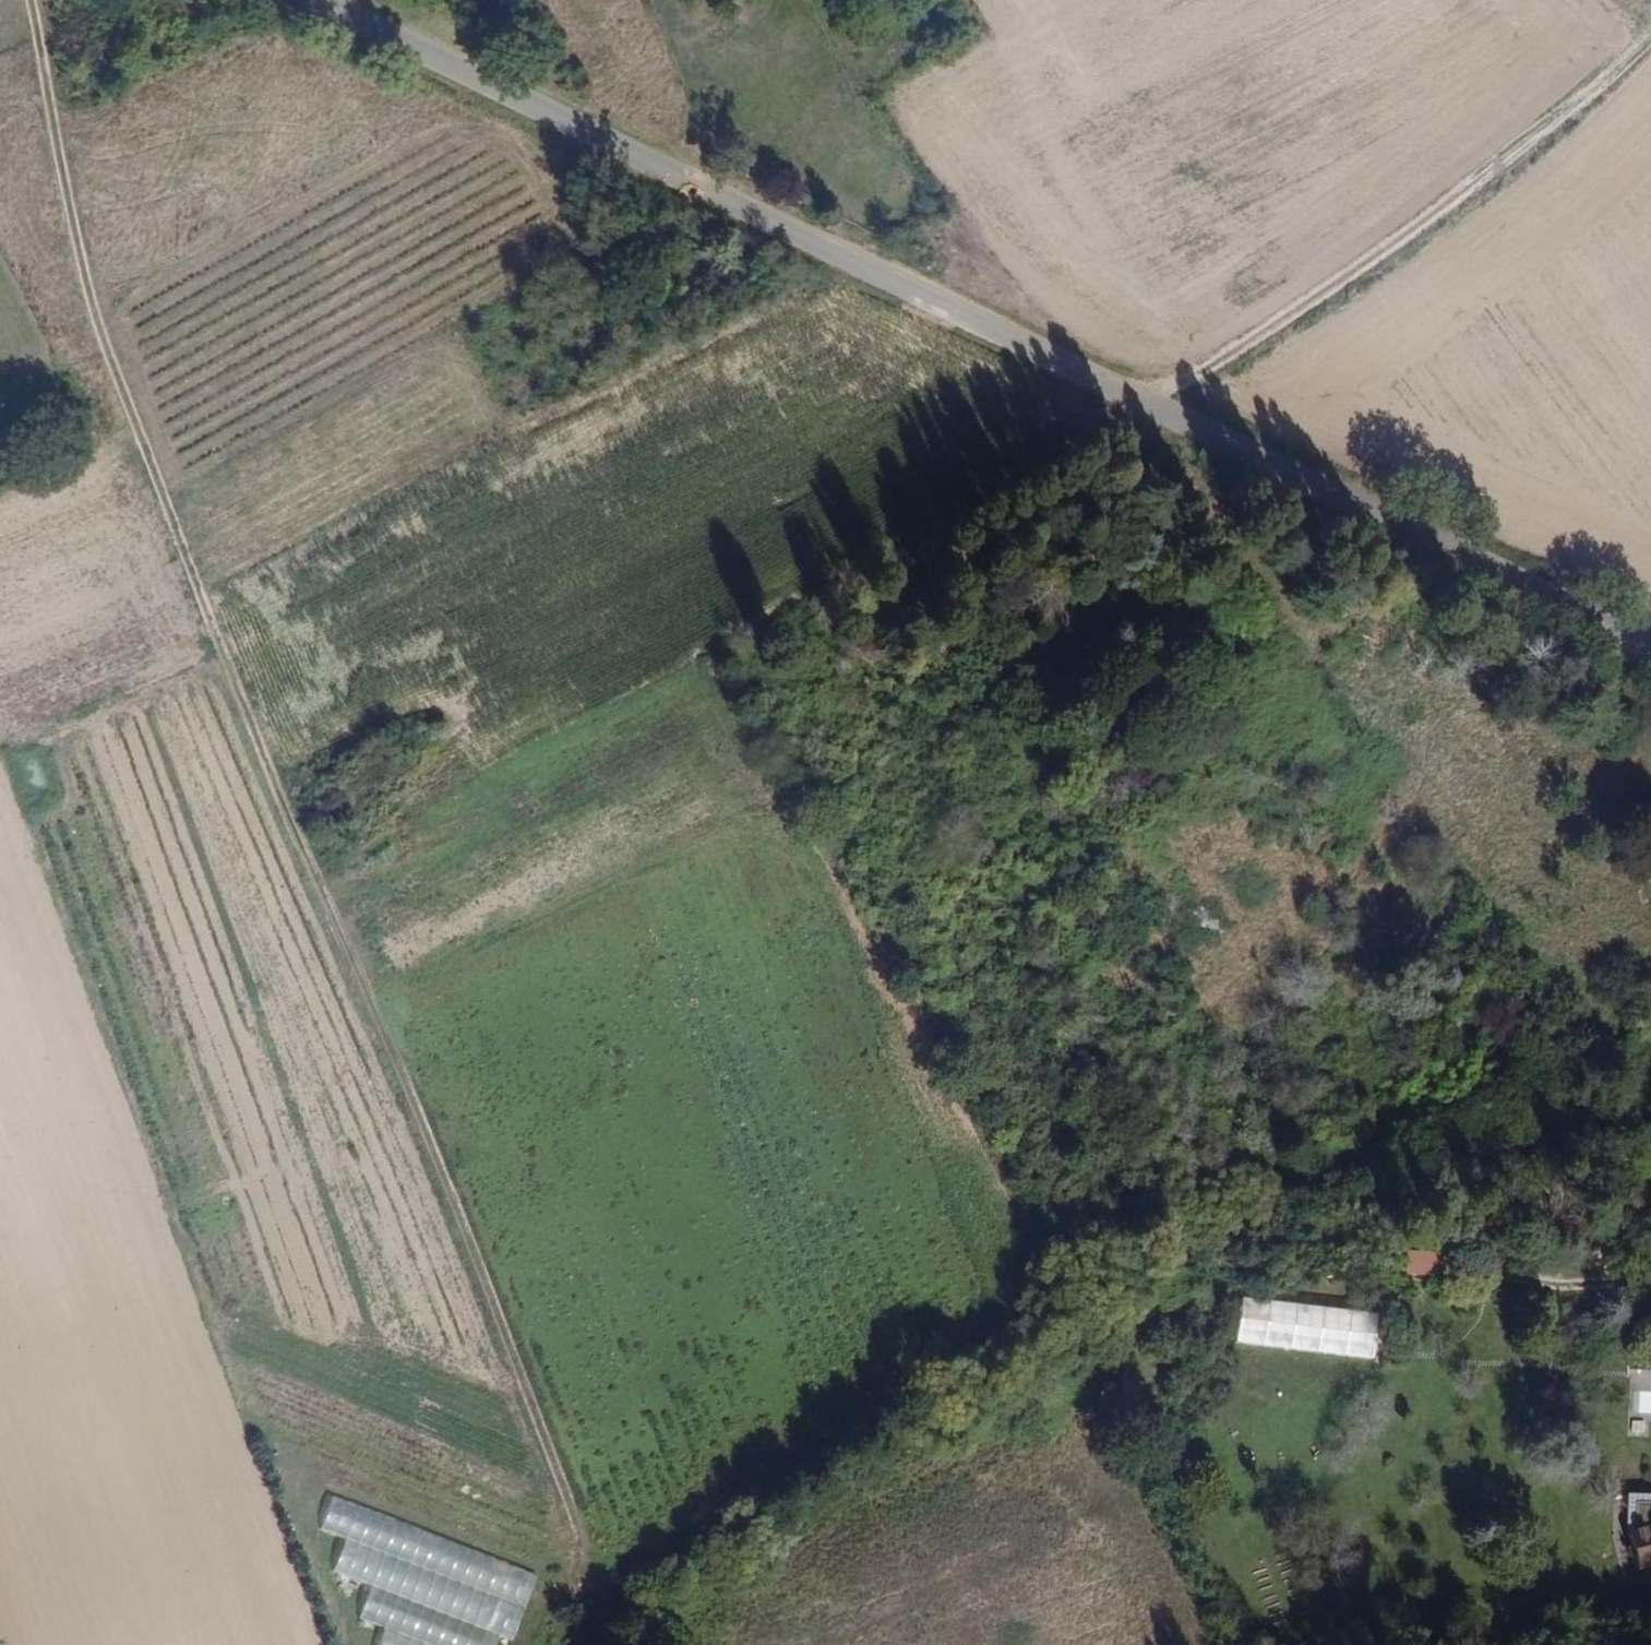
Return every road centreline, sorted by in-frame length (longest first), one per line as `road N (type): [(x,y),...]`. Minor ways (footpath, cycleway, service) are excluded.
road 1 (track): [(29,0),(73,217),(140,442),(261,761),(594,1557),(604,1644)]
road 2 (tertiary): [(1650,655),(305,0)]
road 3 (track): [(1650,39),(1152,410)]

